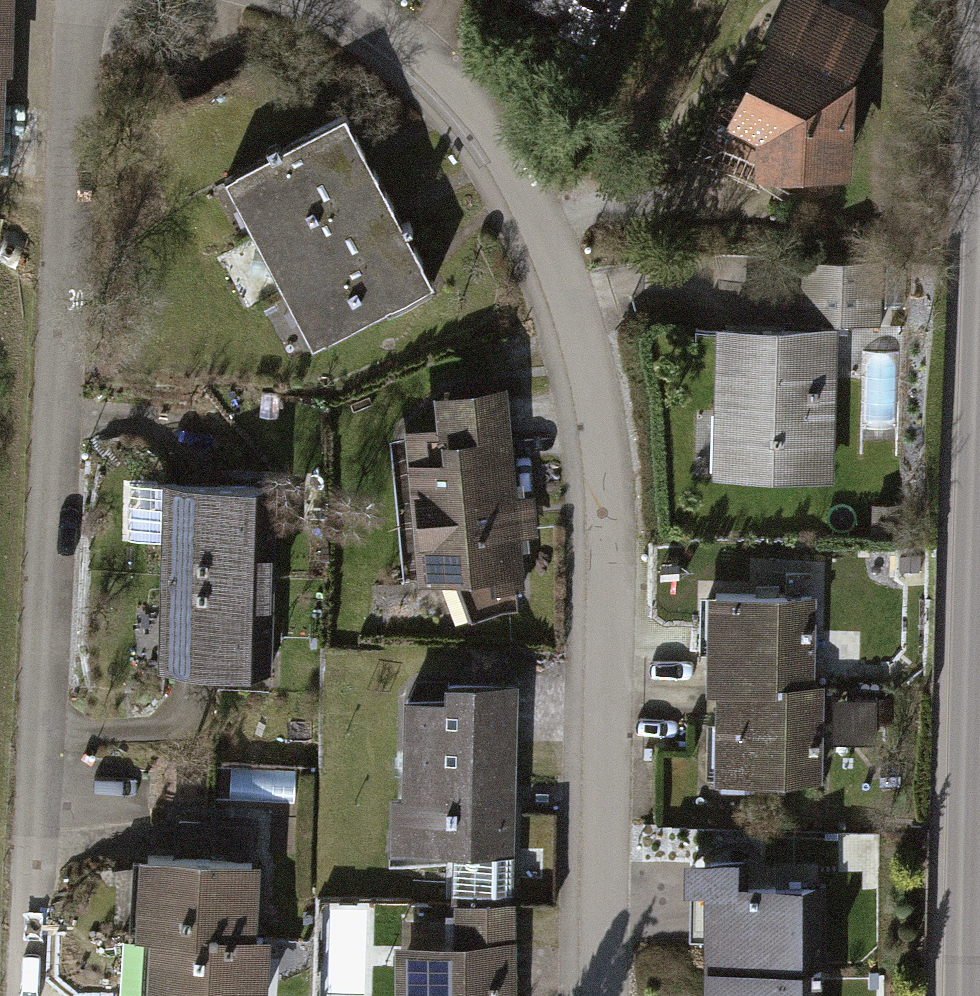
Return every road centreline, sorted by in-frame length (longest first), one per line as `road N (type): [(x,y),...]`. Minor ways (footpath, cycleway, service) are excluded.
road 1 (residential): [(343,0),(417,48),(484,115),(533,202),(598,384),(613,531),(605,995)]
road 2 (residential): [(85,0),(28,995)]
road 3 (tertiary): [(961,995),(979,573)]

